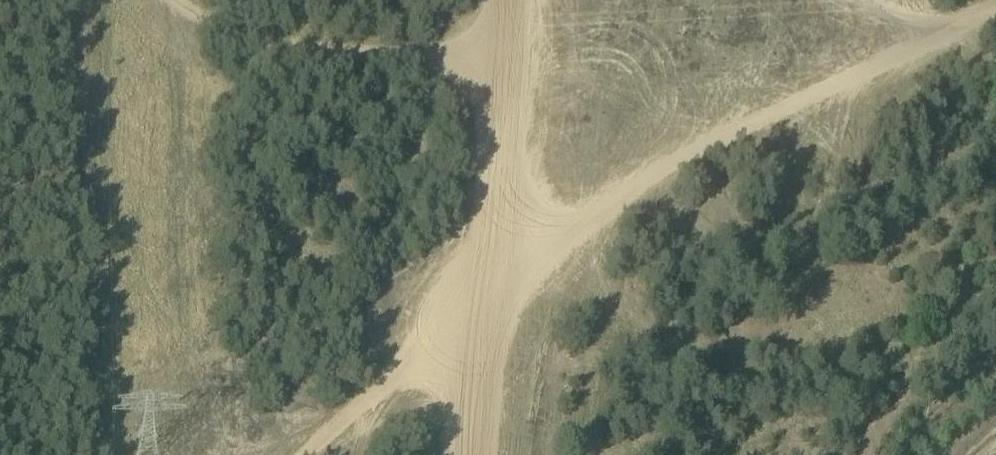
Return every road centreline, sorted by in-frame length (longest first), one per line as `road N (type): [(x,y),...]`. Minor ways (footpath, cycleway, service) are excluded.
road 1 (track): [(995,13),(726,141),(504,278),(504,57)]
road 2 (track): [(321,454),(504,278),(485,454)]
road 3 (track): [(172,0),(226,32),(347,53),(504,57),(508,0)]

